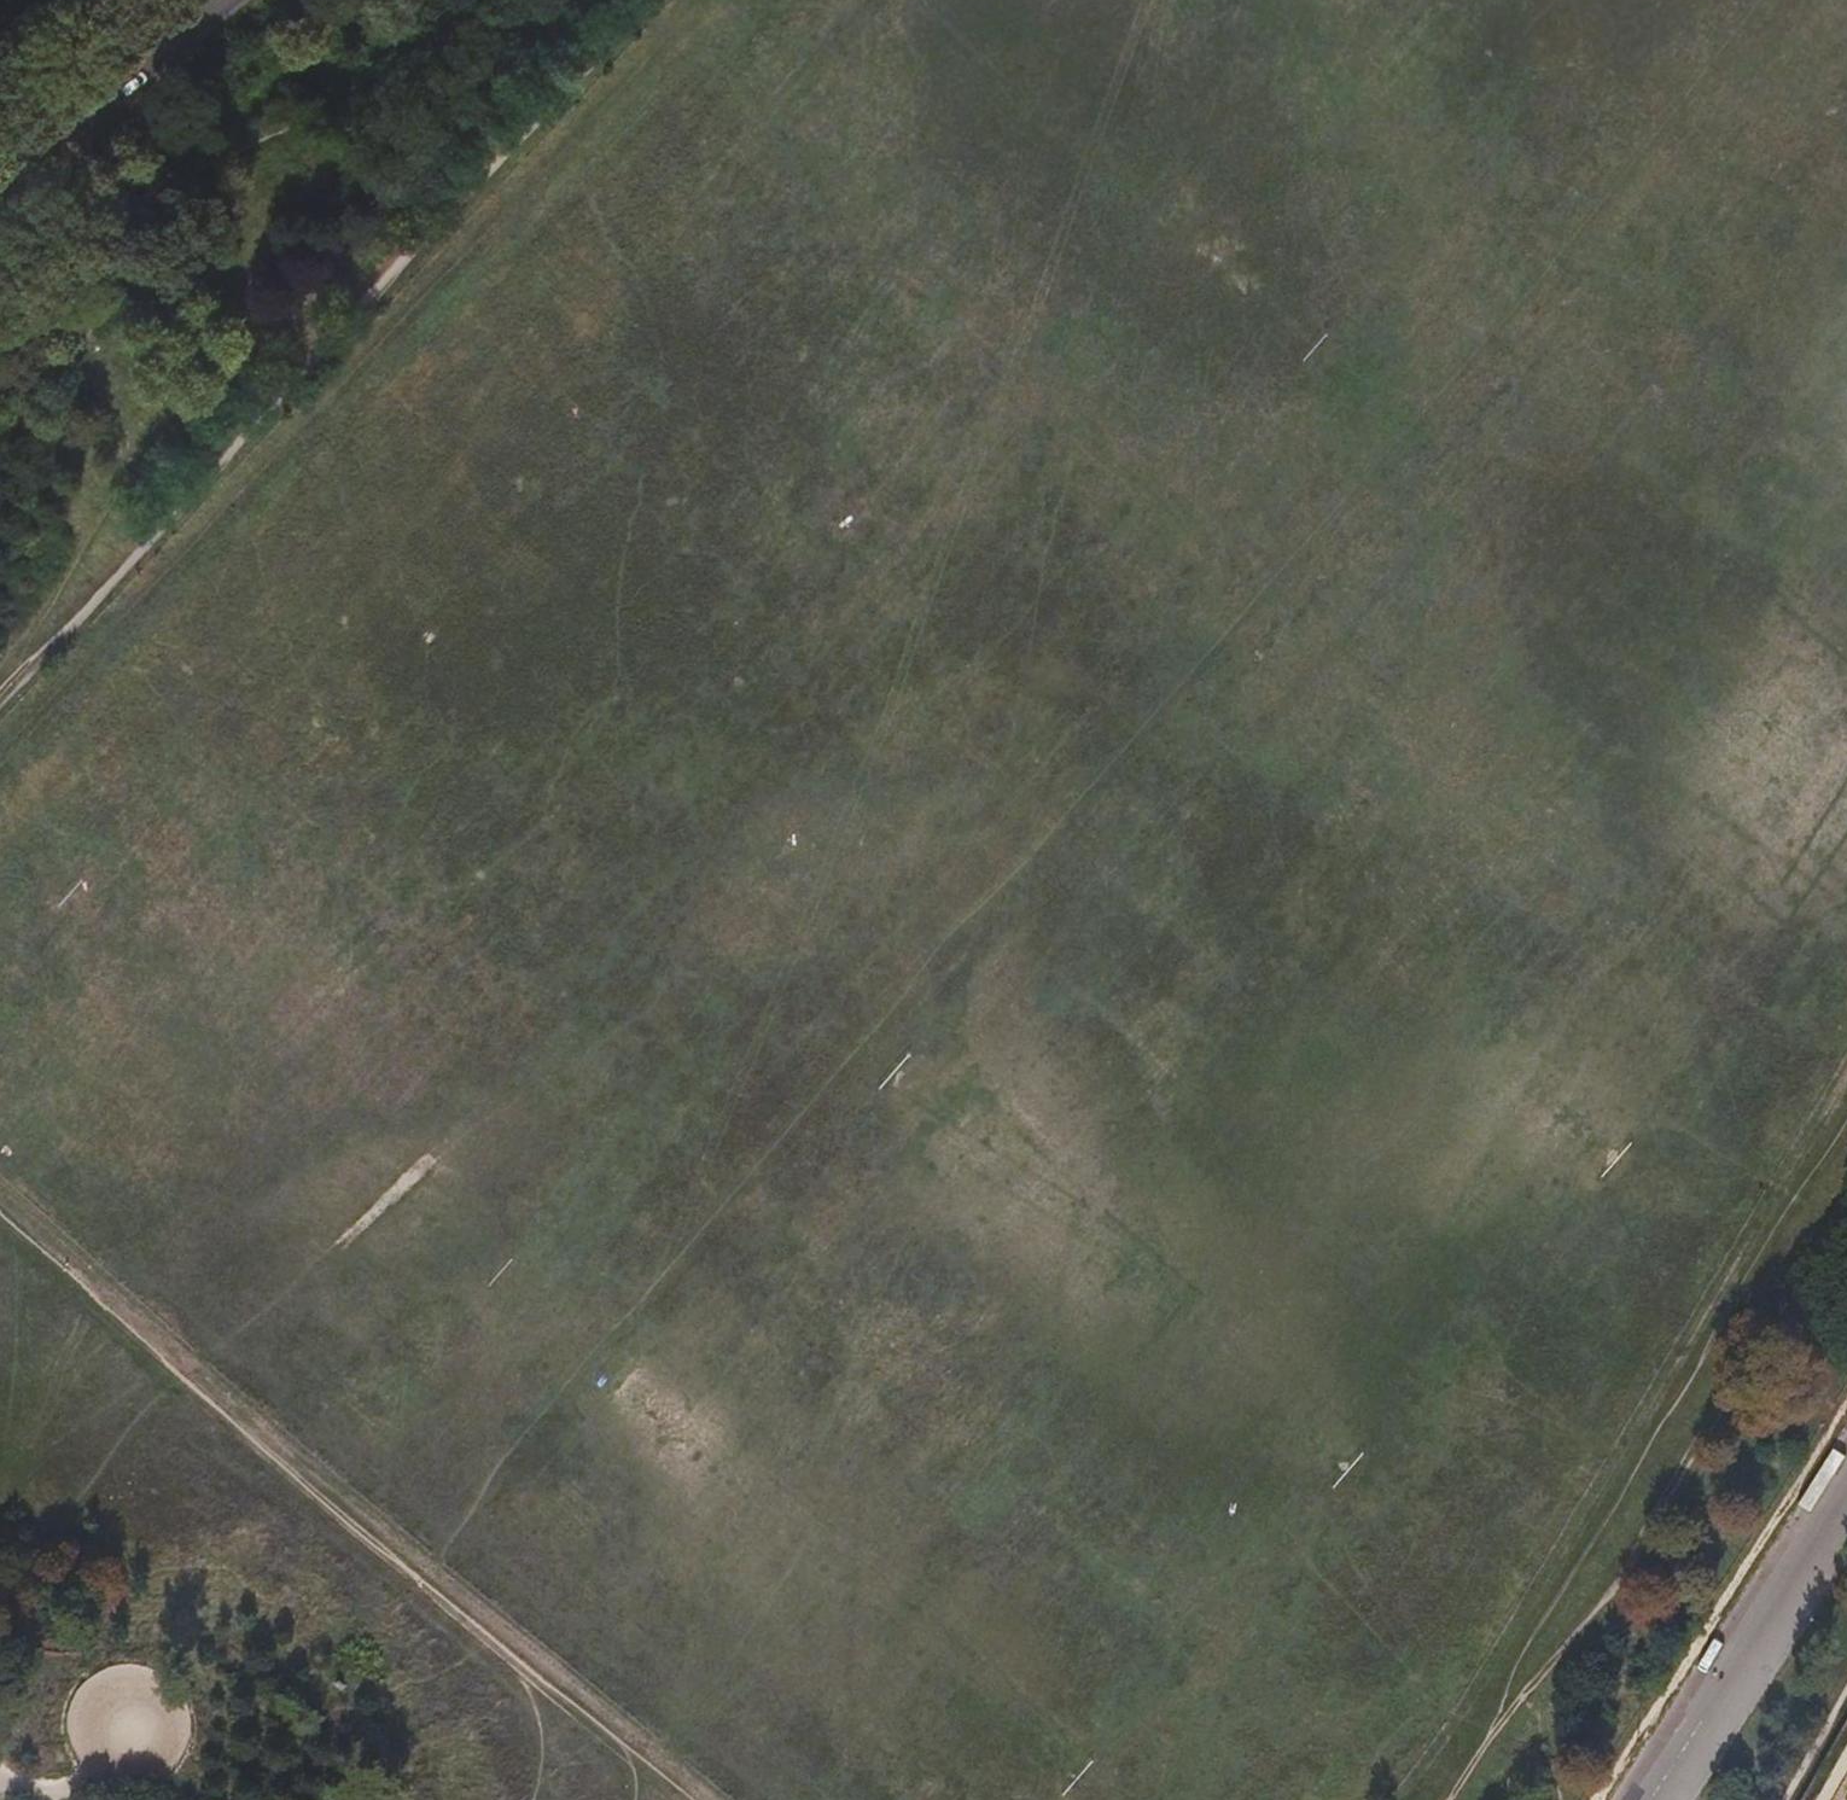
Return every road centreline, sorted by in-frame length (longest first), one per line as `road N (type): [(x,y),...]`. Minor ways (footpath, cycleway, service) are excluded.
road 1 (tertiary): [(1846,1504),(1652,1799)]
road 2 (primary): [(203,0),(0,160)]

